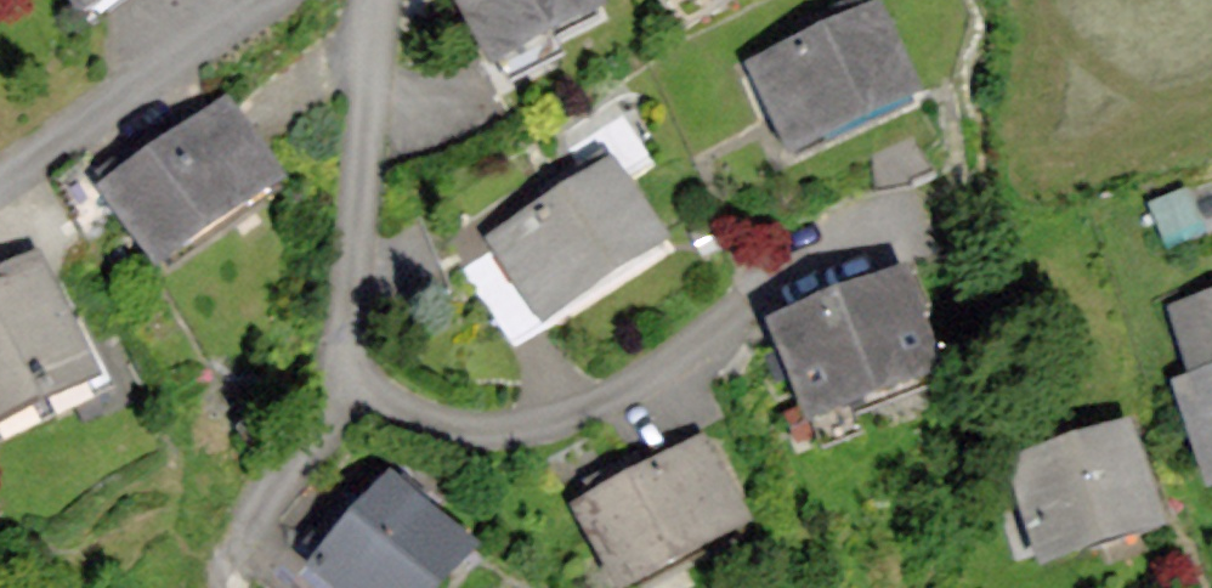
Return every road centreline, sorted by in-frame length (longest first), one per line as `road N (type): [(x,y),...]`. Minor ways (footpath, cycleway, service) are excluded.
road 1 (residential): [(378,0),(345,361),(360,395),(431,425),(497,435),(576,419),(684,360),(787,256),(880,234)]
road 2 (residential): [(292,0),(0,193)]
road 3 (track): [(360,395),(228,556),(232,587)]

